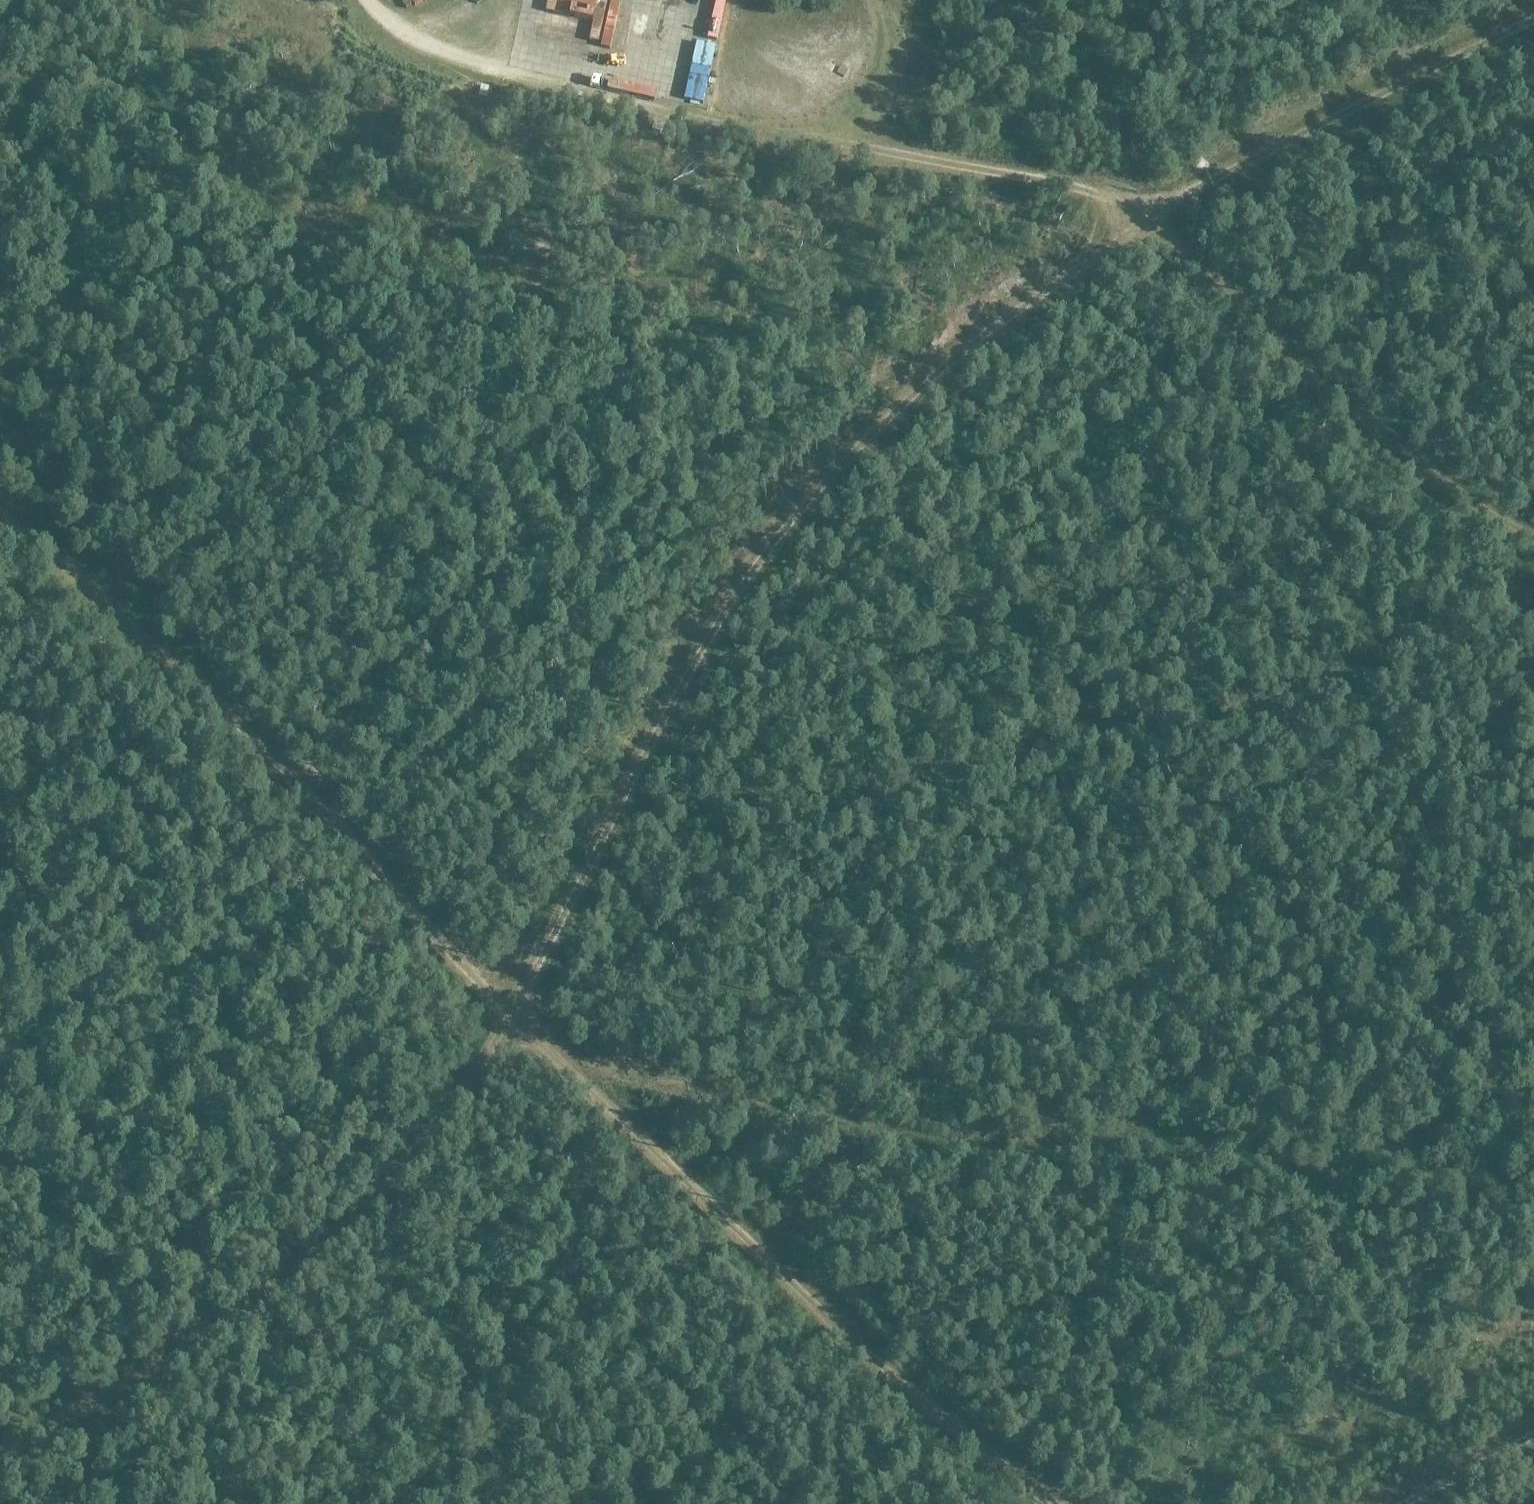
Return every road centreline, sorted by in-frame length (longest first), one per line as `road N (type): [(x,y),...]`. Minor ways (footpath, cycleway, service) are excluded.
road 1 (track): [(0,1455),(202,1341),(336,1236),(397,1175),(510,1015),(641,755),(744,576),(785,523),(951,356),(1199,187),(1533,17)]
road 2 (track): [(1055,1503),(933,1412),(786,1278),(510,1015),(265,751),(0,510)]
road 3 (track): [(1533,535),(1402,457),(1317,387),(1135,201),(1054,179),(769,133),(600,96),(452,56),(398,33),(368,0)]
road 4 (track): [(256,0),(383,43),(460,0)]
road 5 (track): [(874,0),(883,34),(879,68),(864,96),(832,121),(769,133)]
road 6 (track): [(1533,1434),(1403,1503)]

